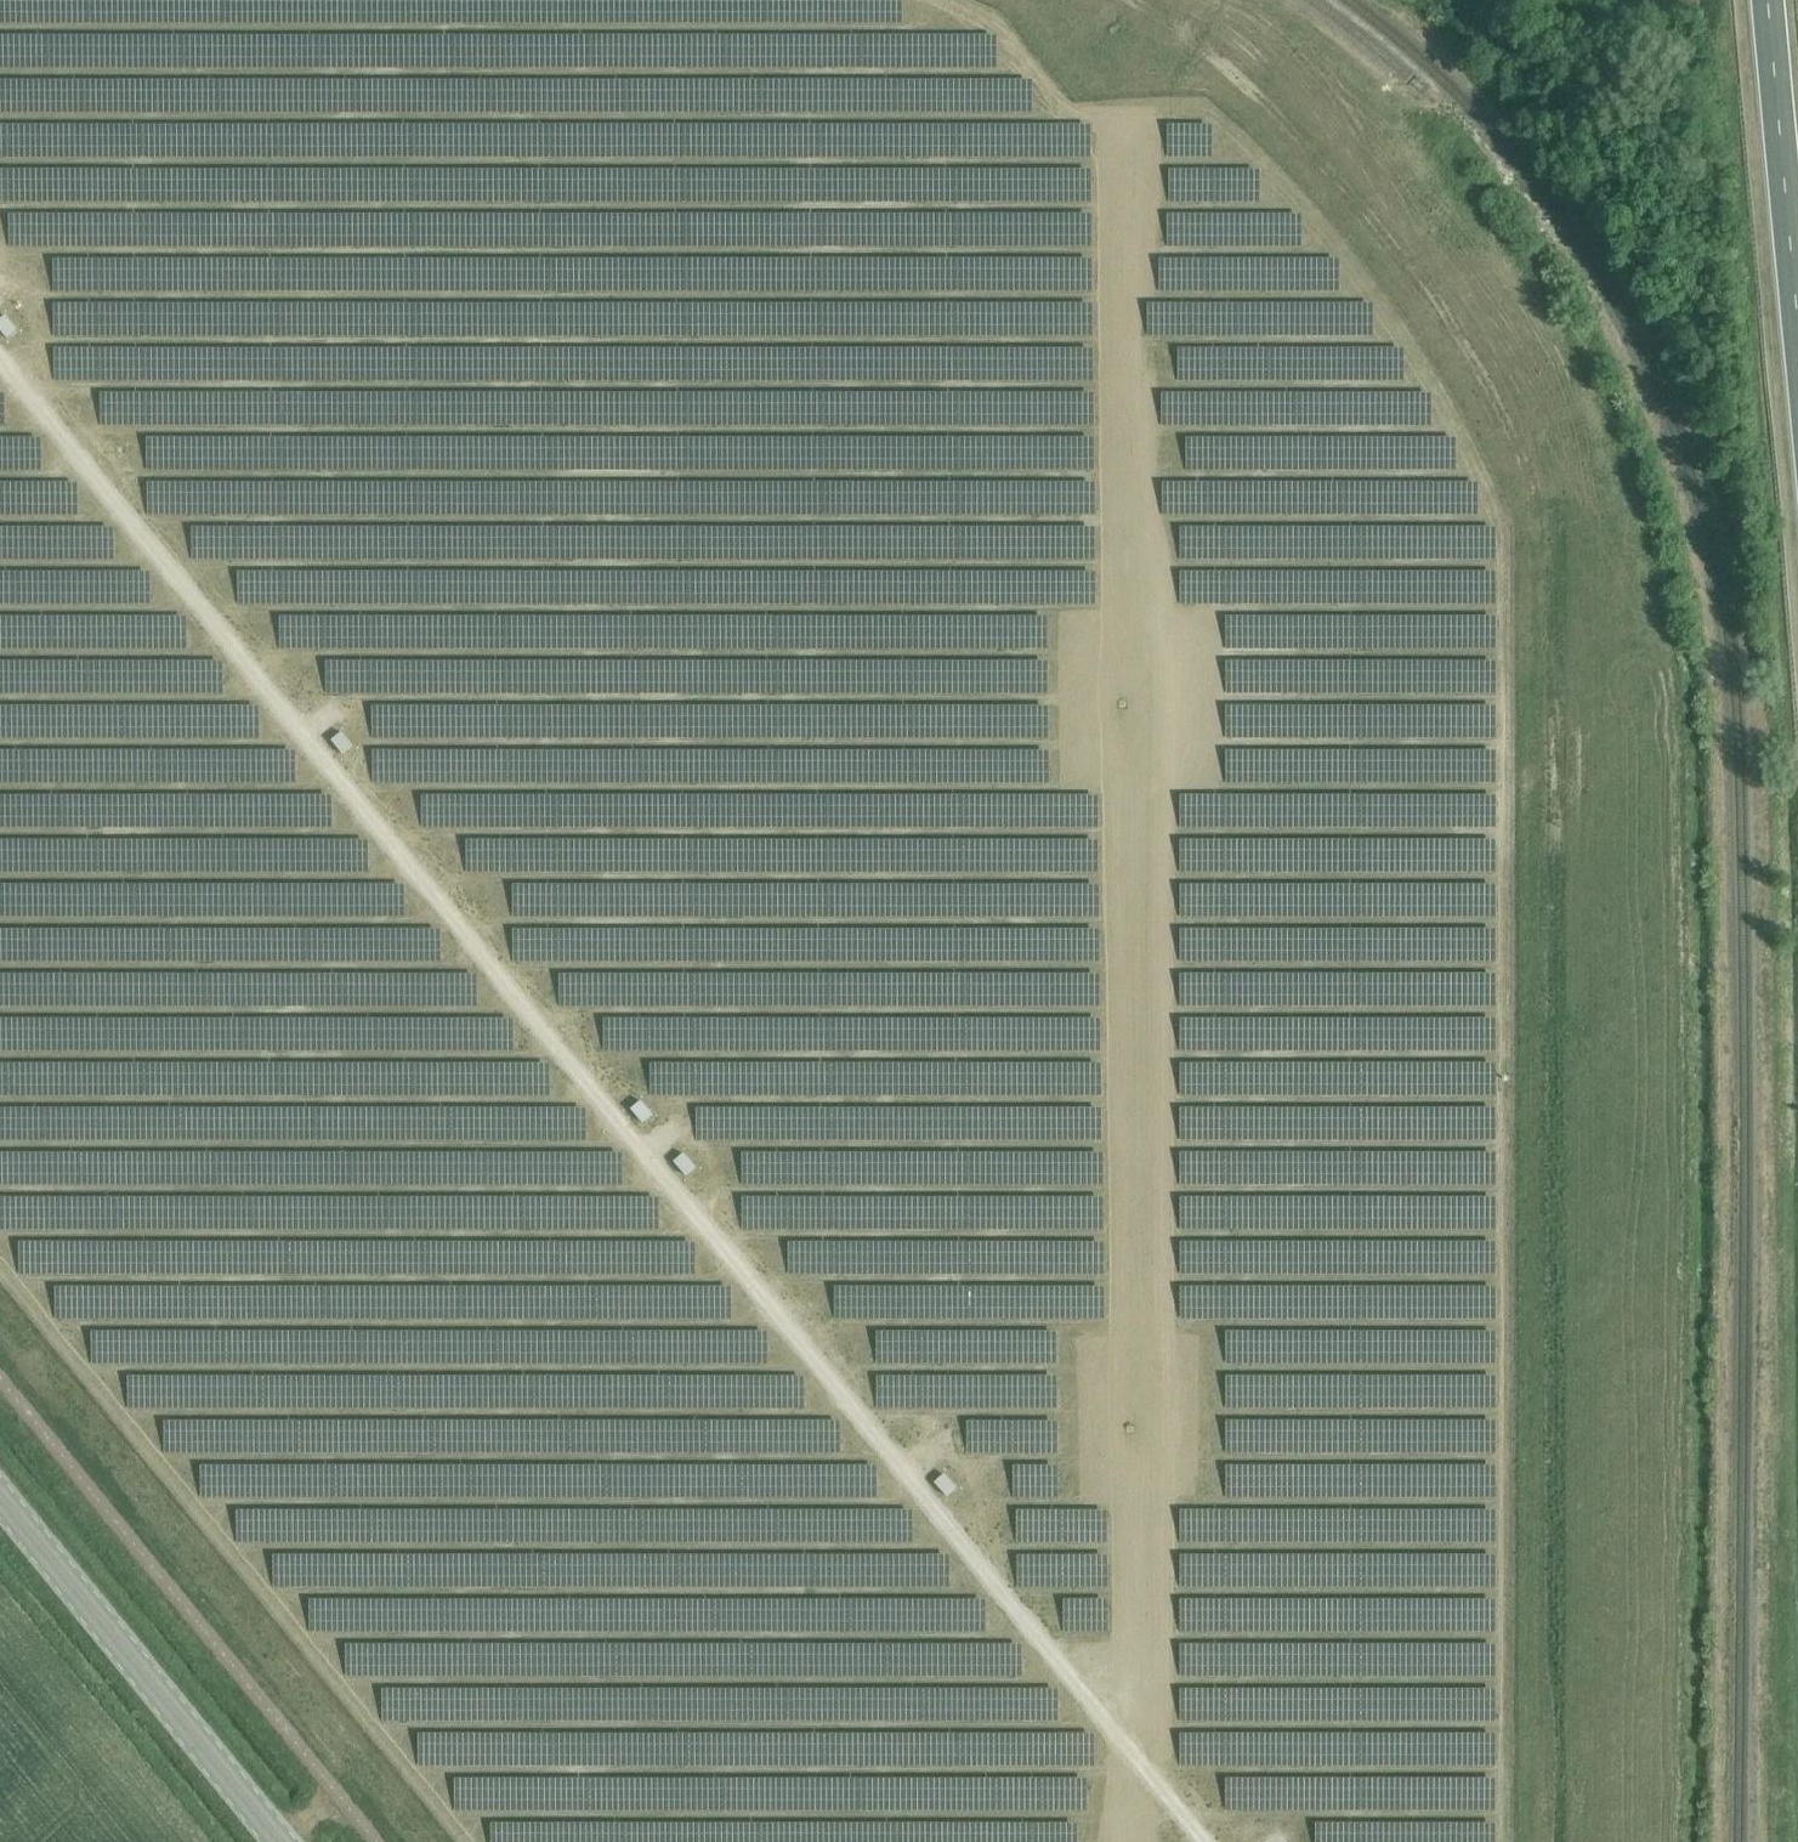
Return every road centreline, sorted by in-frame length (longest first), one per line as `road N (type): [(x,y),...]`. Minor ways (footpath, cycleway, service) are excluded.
road 1 (tertiary): [(283,1841),(0,1494)]
road 2 (trunk): [(1768,0),(1797,328)]

